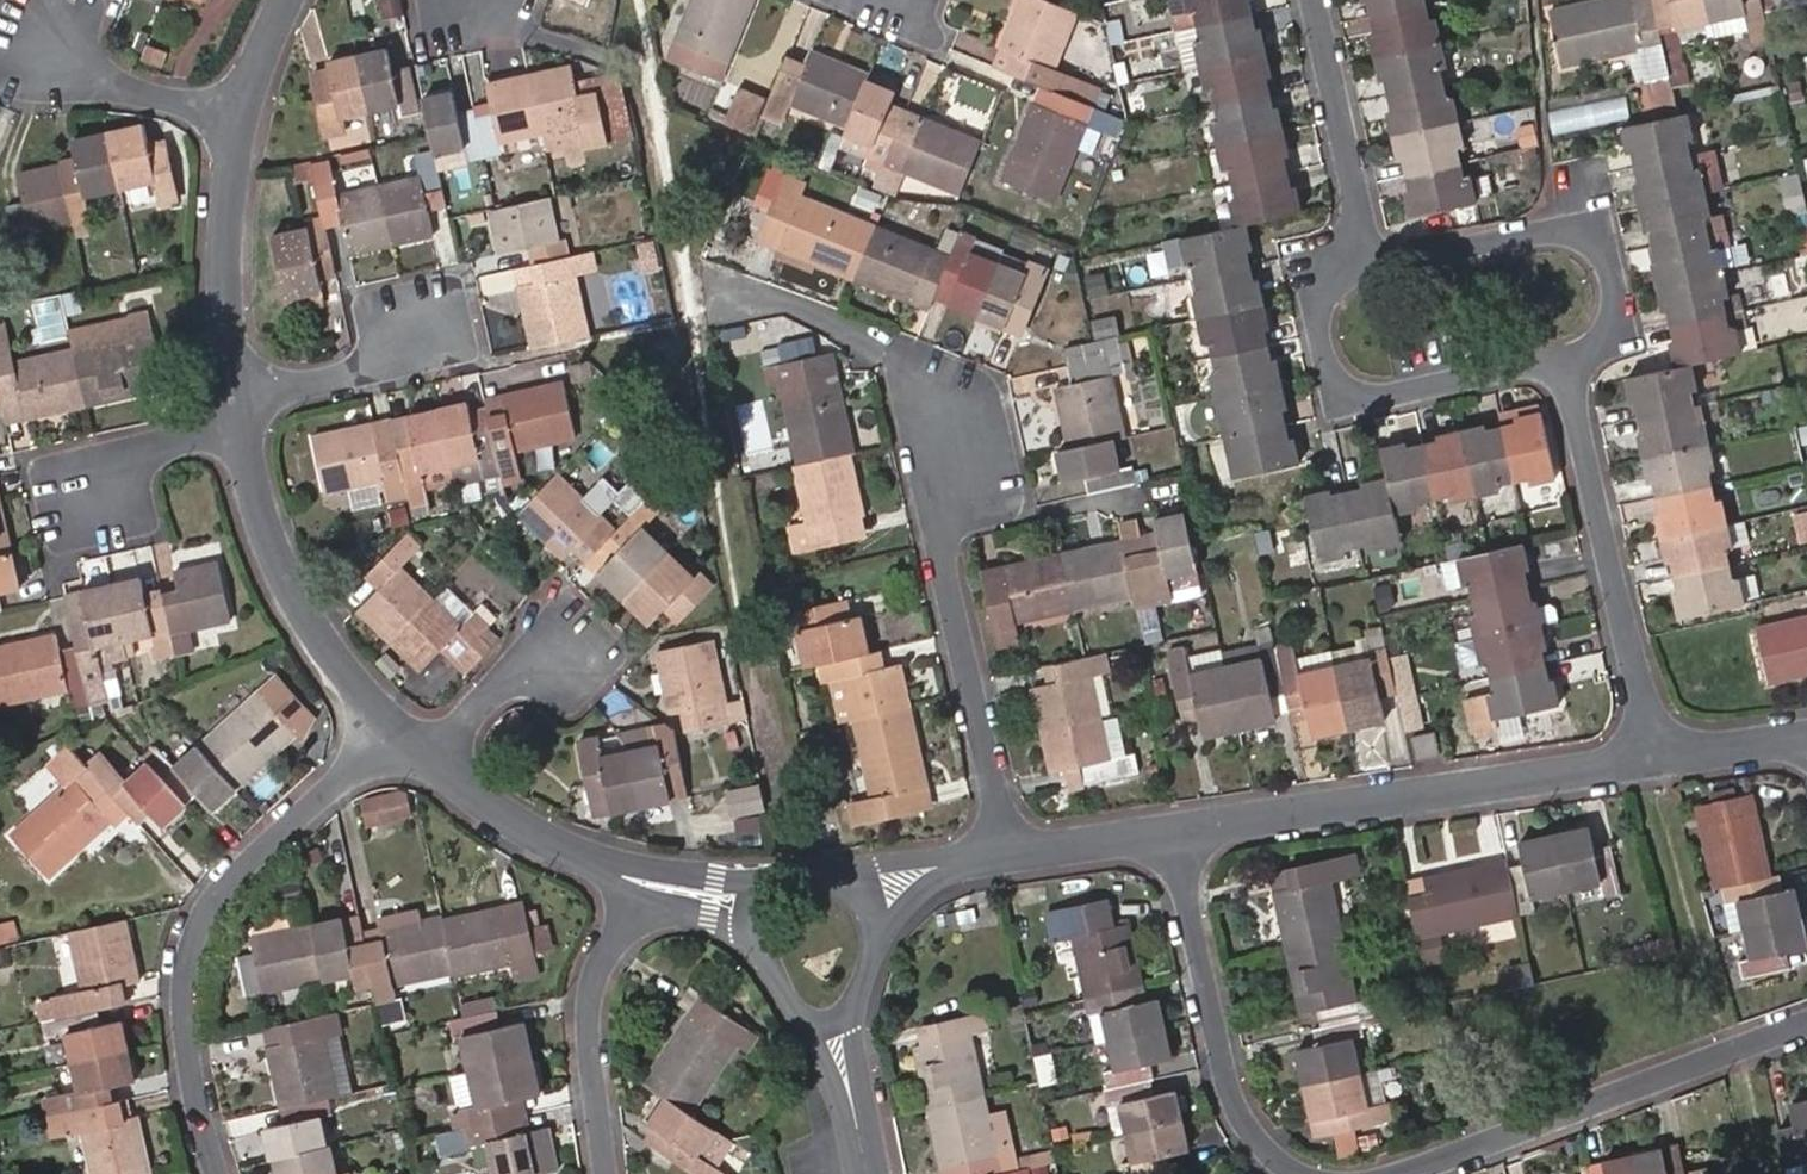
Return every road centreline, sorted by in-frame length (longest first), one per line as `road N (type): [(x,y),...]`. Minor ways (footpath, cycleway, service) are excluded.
road 1 (track): [(638,0),(745,659),(790,842),(802,863)]
road 2 (residential): [(1000,849),(938,537),(957,441),(889,346),(757,293),(723,297)]
road 3 (residential): [(391,729),(225,882),(194,933),(190,1009),(203,1111),(224,1173)]
road 4 (residential): [(1184,828),(1663,751)]
road 5 (residential): [(1369,1173),(1806,1012)]
road 6 (residential): [(1663,751),(1560,355)]
road 7 (residential): [(1184,828),(1228,1051),(1250,1107),(1273,1143),(1337,1173)]
road 8 (residential): [(1371,271),(1335,284),(1320,315),(1335,383),(1365,394),(1560,355)]
road 9 (residential): [(1560,355),(1593,345),(1609,315),(1595,251),(1564,235),(1371,271)]
road 10 (residential): [(242,413),(283,572),(314,630),(391,729)]
road 11 (residential): [(605,1173),(590,997),(607,952),(649,886)]
road 12 (residential): [(242,113),(229,284),(242,413)]
road 13 (residential): [(1317,0),(1371,271)]
road 14 (residential): [(427,759),(497,813),(649,886)]
road 15 (residential): [(242,113),(96,78),(49,32)]
road 16 (residential): [(242,413),(275,393),(373,368),(413,328)]
road 17 (residential): [(1000,849),(1184,828)]
road 18 (residential): [(427,759),(514,673),(569,655)]
road 19 (residential): [(242,413),(217,434),(140,456),(91,494)]
road 20 (residential): [(755,906),(766,964),(782,992),(801,1014),(840,1023)]
road 21 (residential): [(869,1173),(840,1023)]
road 22 (residential): [(1663,751),(1806,733)]
road 23 (residential): [(840,1023),(874,954),(867,890)]
road 24 (residential): [(867,890),(1000,849)]
road 25 (residential): [(867,890),(834,867),(802,863),(775,876),(755,906)]
road 26 (residential): [(288,0),(242,113)]

